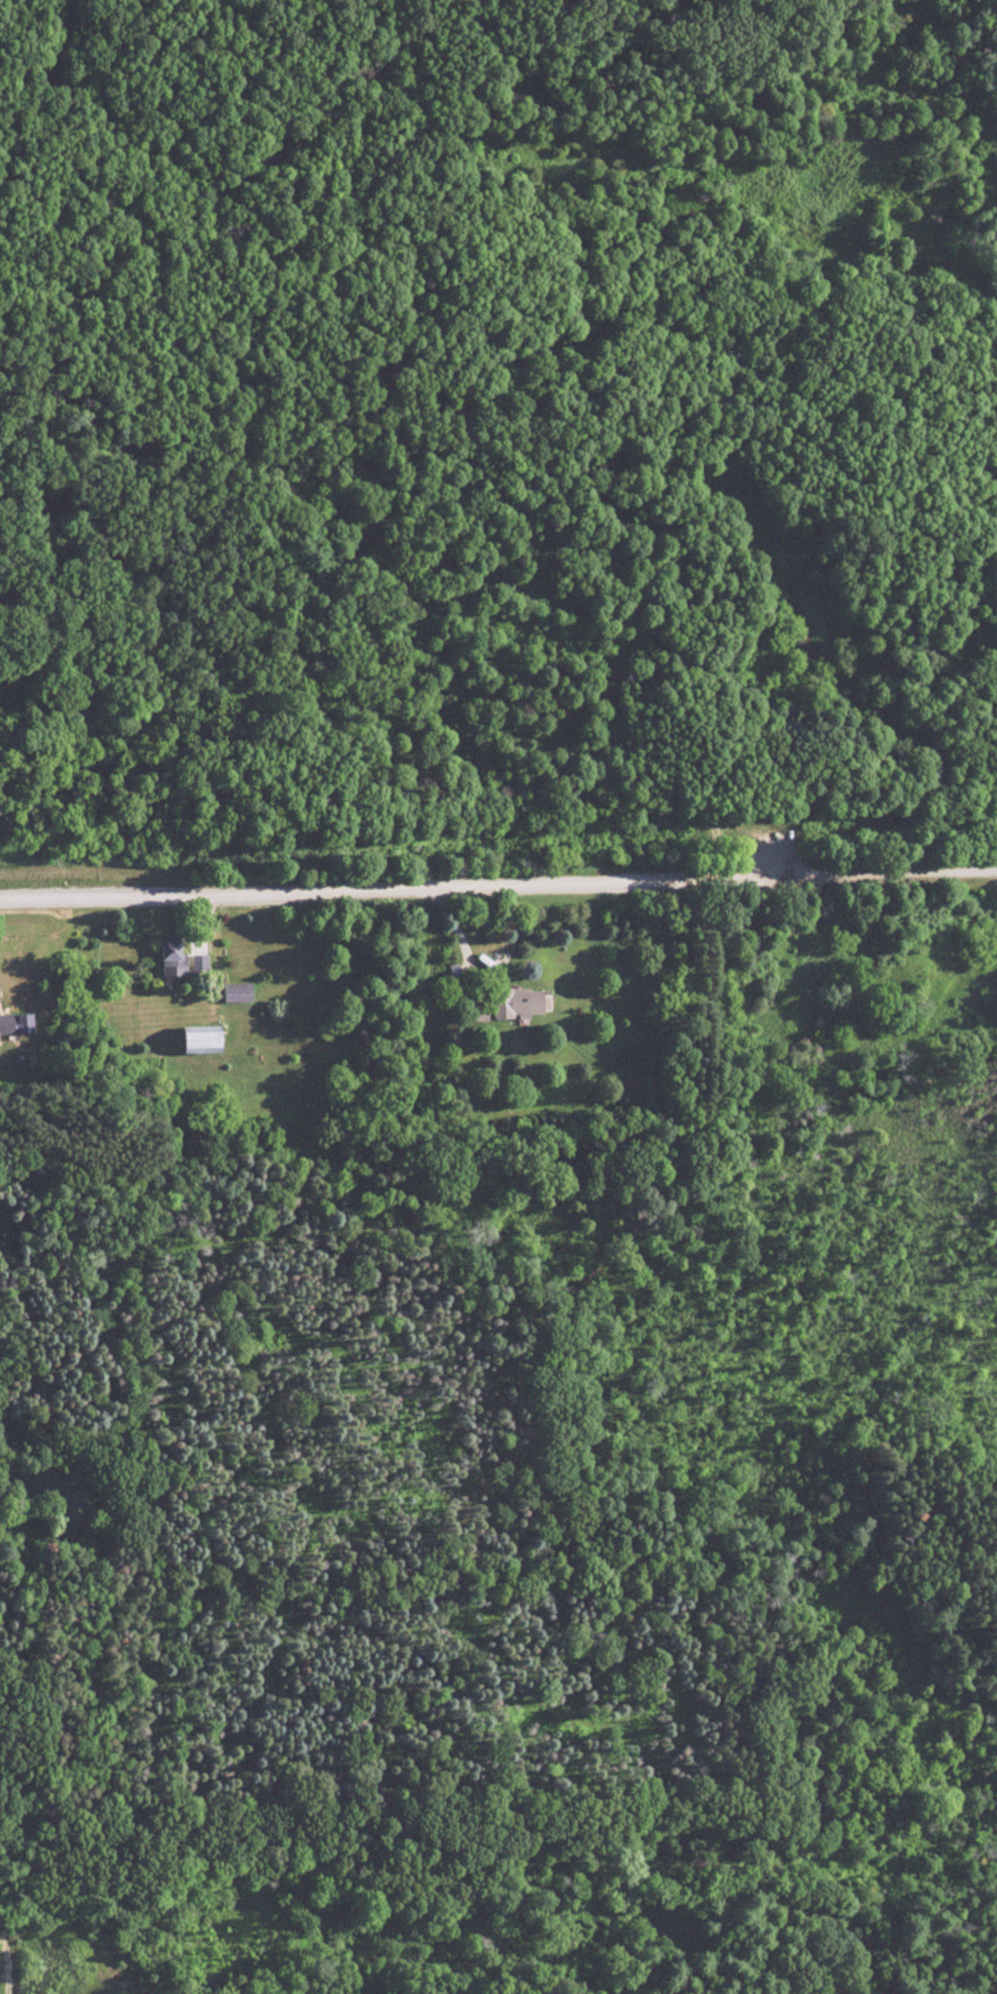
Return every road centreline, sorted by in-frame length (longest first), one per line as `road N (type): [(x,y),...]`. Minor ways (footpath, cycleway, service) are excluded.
road 1 (residential): [(805,881),(0,895)]
road 2 (track): [(996,873),(805,881)]

